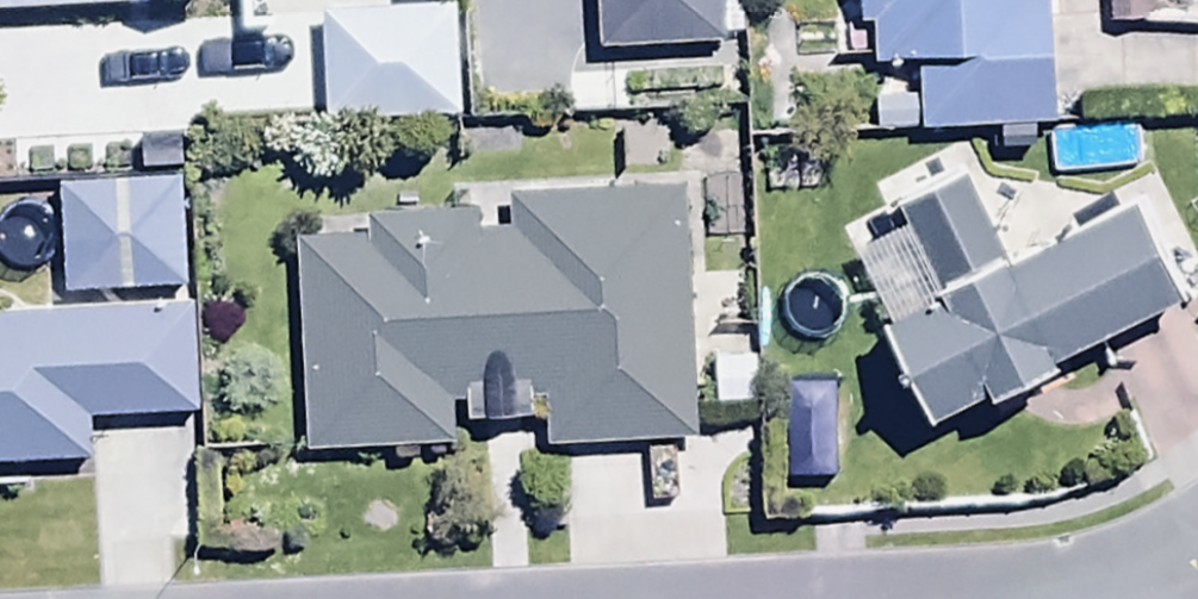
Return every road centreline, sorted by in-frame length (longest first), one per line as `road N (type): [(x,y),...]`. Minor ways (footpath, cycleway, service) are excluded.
road 1 (residential): [(1197,548),(1154,572),(996,598)]

